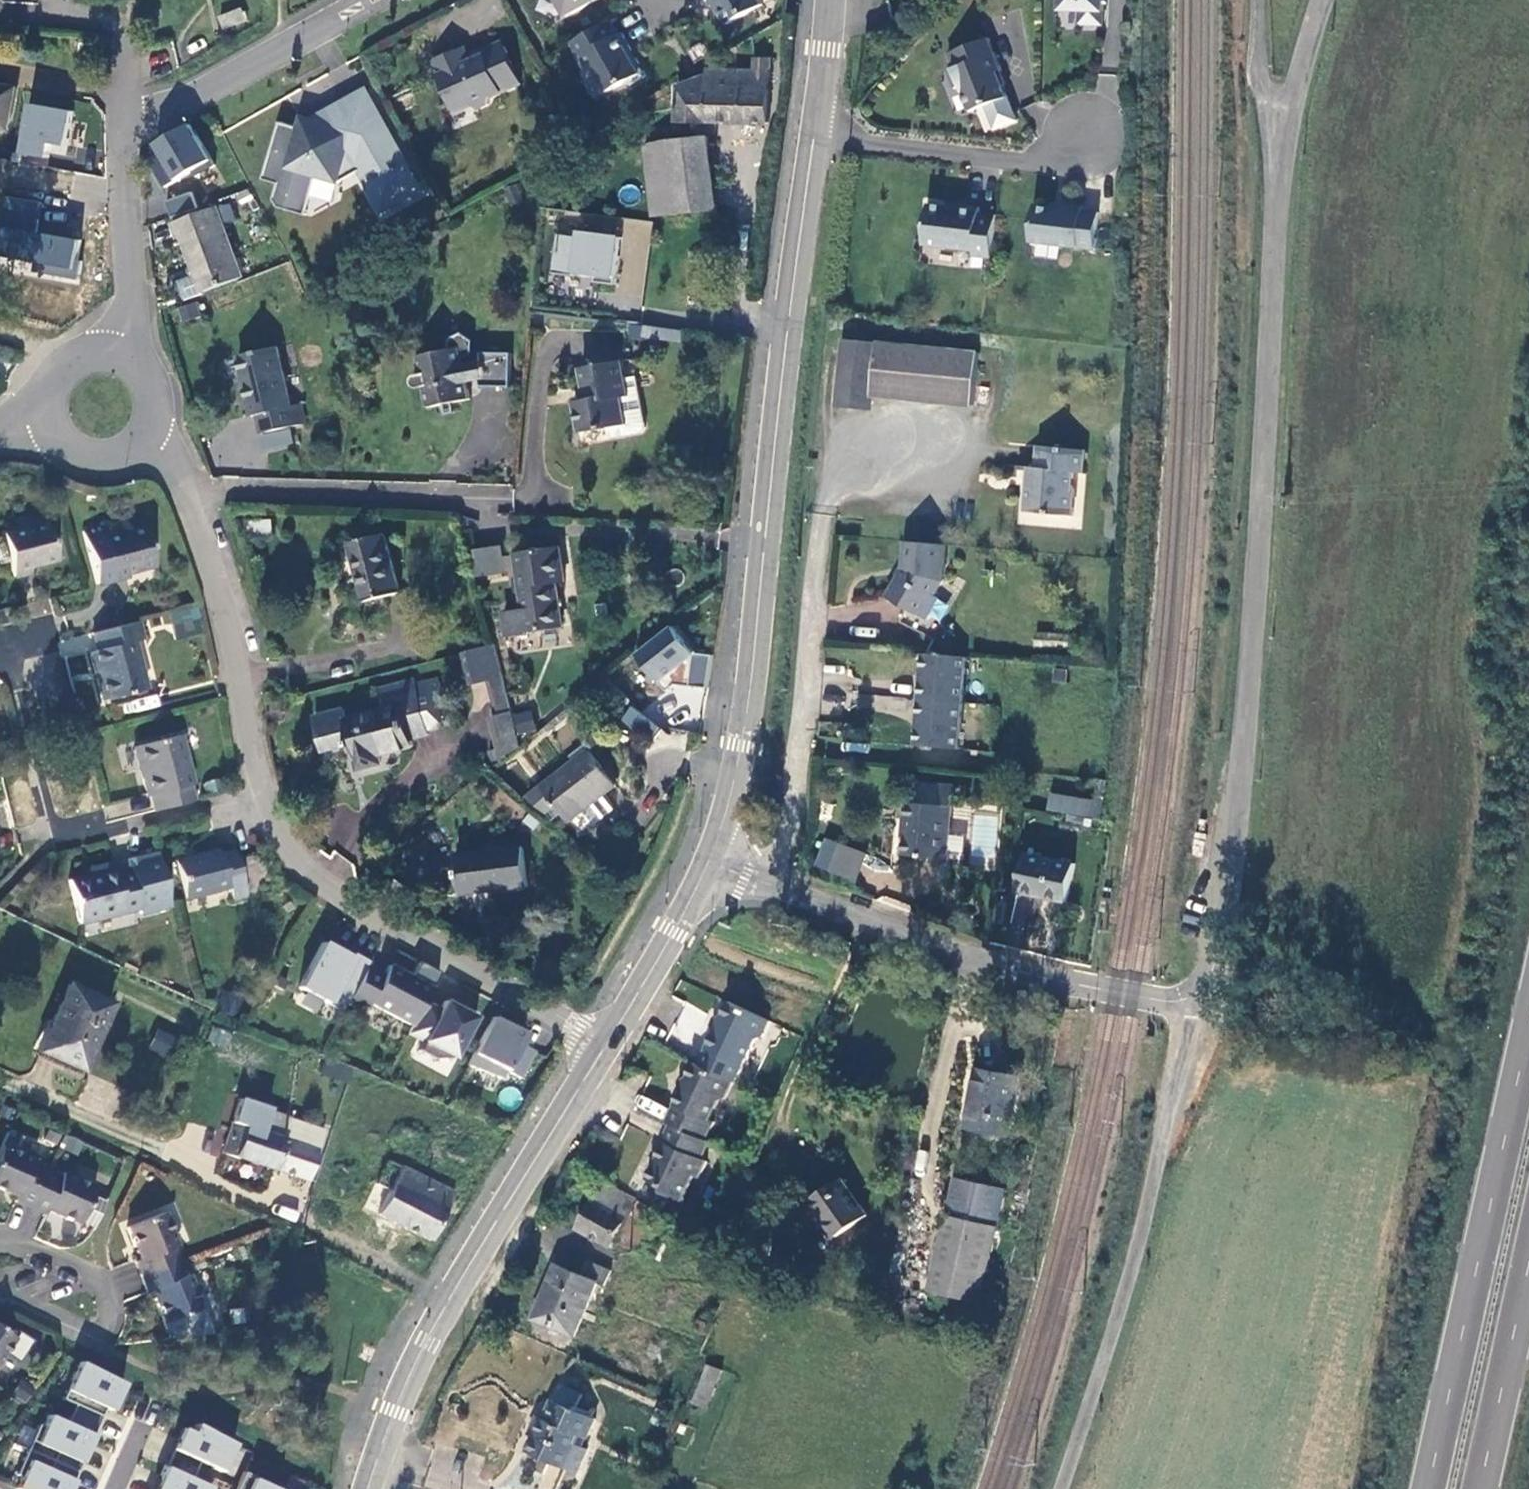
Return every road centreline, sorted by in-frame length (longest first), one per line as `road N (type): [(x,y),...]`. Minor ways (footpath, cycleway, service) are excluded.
road 1 (unclassified): [(1185,1000),(1208,978),(1224,917),(1255,595),(1284,139)]
road 2 (residential): [(189,494),(265,794),(288,848),(332,893),(604,1044)]
road 3 (secondary): [(811,136),(747,688),(736,765),(705,856)]
road 4 (residential): [(799,1488),(850,1329),(745,1291),(640,1290),(504,1212)]
road 5 (unclassified): [(1185,1000),(1159,1002),(996,968),(705,856)]
road 6 (unclassified): [(1061,1488),(1128,1284),(1185,1000)]
road 7 (trunk): [(1528,1059),(1435,1488)]
road 8 (residential): [(505,496),(201,488),(189,494)]
road 9 (secondary): [(504,1212),(427,1341),(371,1488)]
road 10 (residential): [(1087,136),(1041,163),(811,136)]
road 11 (residential): [(124,141),(371,0)]
road 12 (residential): [(0,645),(8,644),(52,839),(97,828)]
road 13 (residential): [(125,354),(131,330),(124,141)]
road 14 (secondary): [(705,856),(604,1044)]
road 15 (trunk): [(1487,1488),(1528,1295)]
road 16 (secondary): [(604,1044),(504,1212)]
road 17 (residential): [(124,141),(123,50),(109,19),(52,11)]
road 18 (residential): [(0,1243),(42,1252),(101,1283),(107,1319),(95,1339)]
road 19 (unclassified): [(1284,139),(1321,0)]
road 20 (unclassified): [(1284,139),(1262,82),(1258,0)]
road 21 (residential): [(48,411),(63,442),(93,458),(127,453),(151,429)]
road 22 (secondary): [(825,0),(811,136)]

